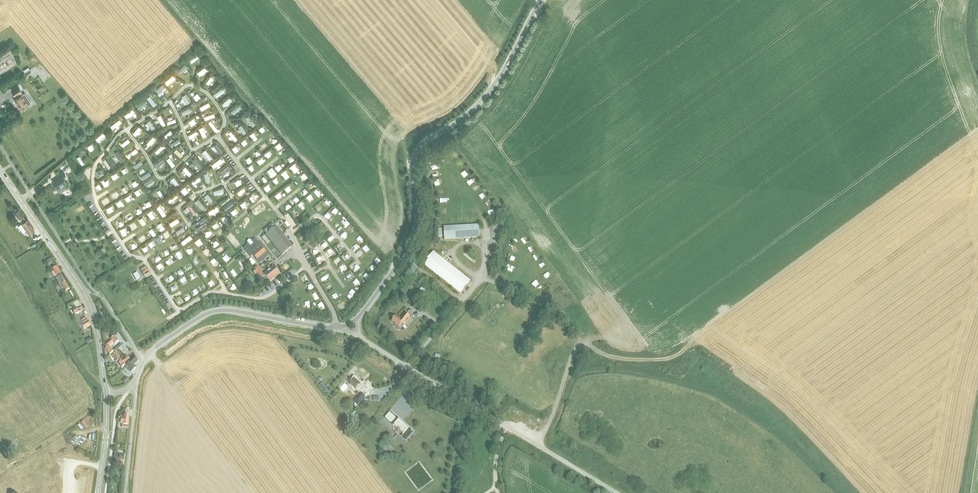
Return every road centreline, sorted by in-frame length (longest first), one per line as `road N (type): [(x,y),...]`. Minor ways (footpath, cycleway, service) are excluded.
road 1 (unclassified): [(359,317),(413,236),(416,152),(483,98),(542,0)]
road 2 (unclassified): [(616,492),(359,336)]
road 3 (secondary): [(107,395),(91,305),(1,171)]
road 4 (track): [(480,276),(550,306),(600,354),(658,360),(684,350)]
road 5 (unclassified): [(156,347),(220,311),(340,328)]

